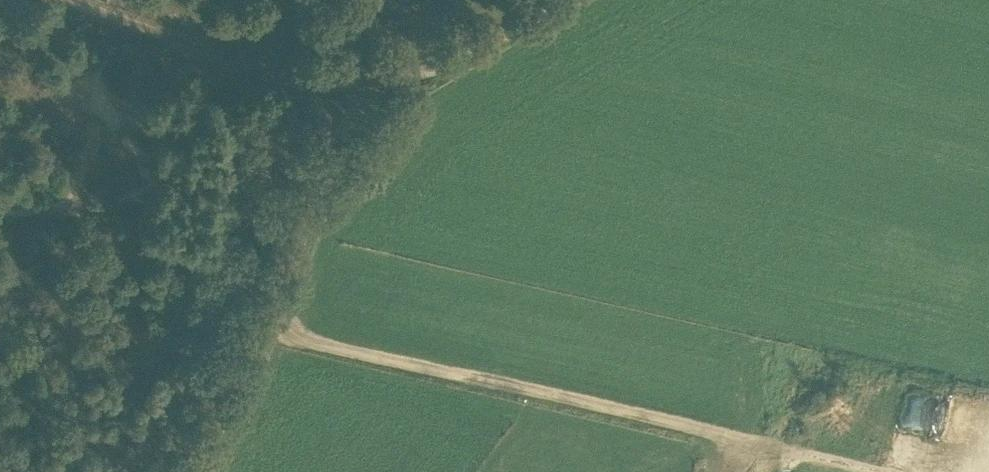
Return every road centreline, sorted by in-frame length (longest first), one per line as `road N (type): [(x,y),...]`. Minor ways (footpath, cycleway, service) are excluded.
road 1 (track): [(894,471),(267,324)]
road 2 (track): [(189,471),(230,423),(334,154)]
road 3 (track): [(79,0),(273,70),(364,84)]
road 4 (track): [(364,84),(445,65),(571,0)]

